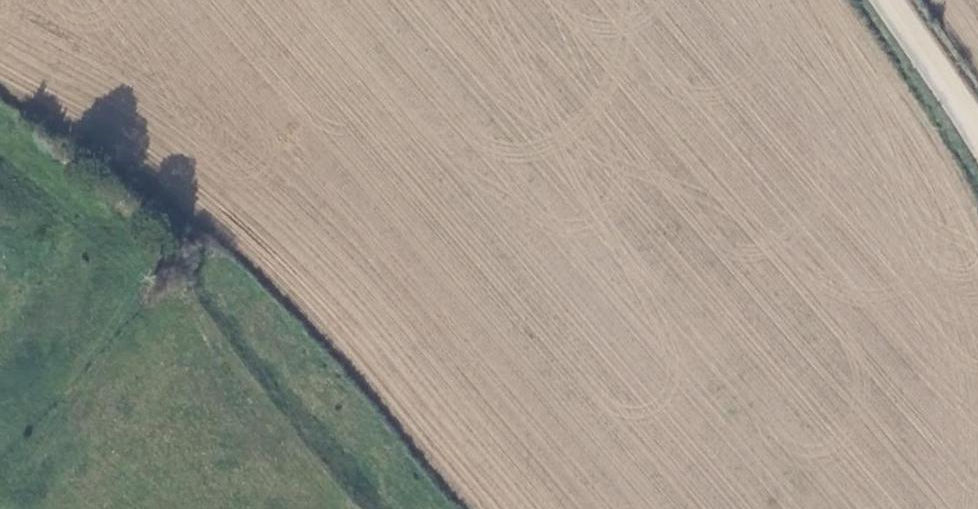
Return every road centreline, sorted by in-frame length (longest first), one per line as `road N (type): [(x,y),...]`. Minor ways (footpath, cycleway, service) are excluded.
road 1 (tertiary): [(977,134),(887,0)]

